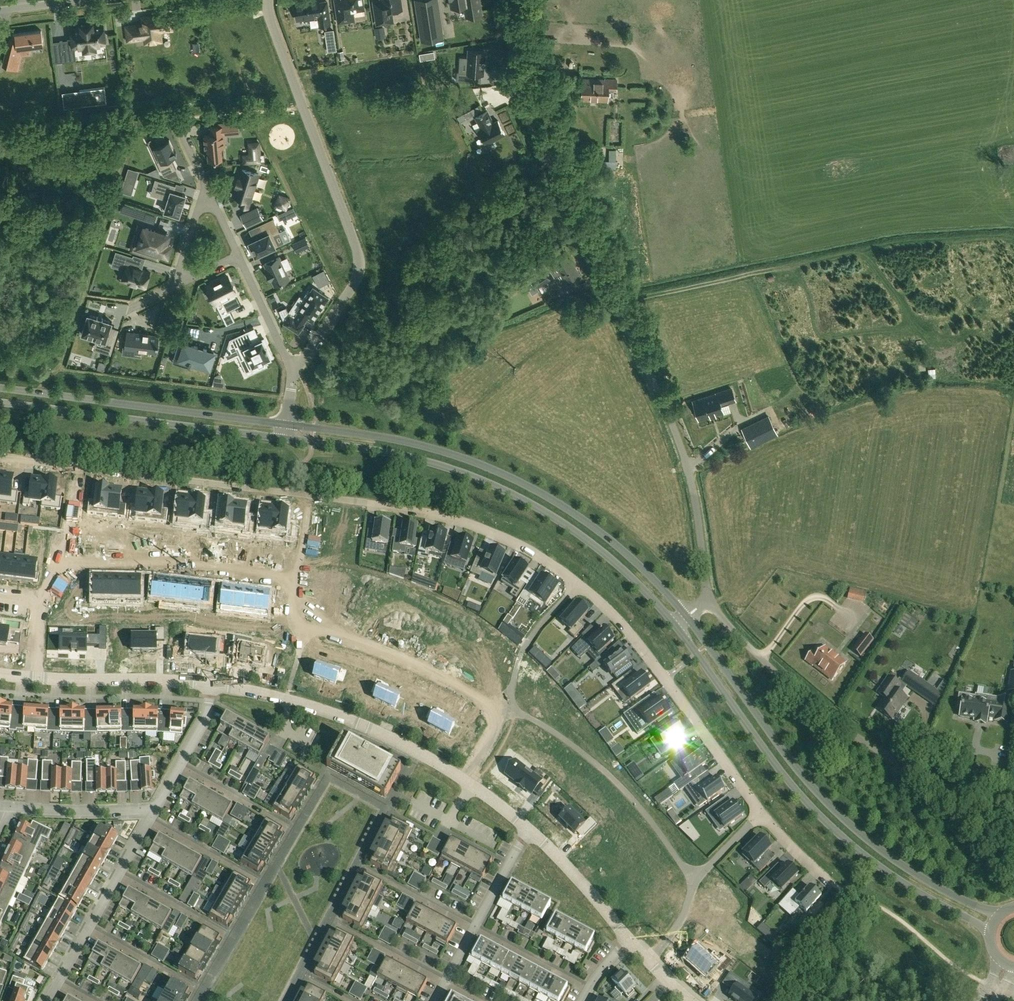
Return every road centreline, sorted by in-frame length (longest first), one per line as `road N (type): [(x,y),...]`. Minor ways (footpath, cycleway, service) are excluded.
road 1 (unclassified): [(711,599),(691,481),(671,423),(515,90),(516,0)]
road 2 (tertiary): [(687,616),(601,532),(531,487),(428,447),(287,424)]
road 3 (tertiary): [(285,438),(416,457),(506,490),(594,545),(676,625)]
road 4 (tertiary): [(676,625),(822,818),(885,871),(991,930)]
road 5 (tertiary): [(1000,915),(901,864),(834,809),(687,616)]
road 6 (residential): [(293,369),(354,284),(360,260),(268,0)]
road 7 (unclassified): [(1013,799),(943,785),(855,736),(761,658),(711,599)]
road 8 (residential): [(581,582),(631,632),(762,809)]
road 9 (residential): [(310,495),(446,514),(511,538),(581,582)]
road 10 (tertiary): [(287,424),(0,388)]
road 11 (tertiary): [(0,402),(285,438)]
road 12 (residential): [(504,709),(534,720),(600,767),(693,880)]
road 13 (residential): [(83,466),(310,495)]
road 14 (residential): [(71,565),(185,563),(295,577)]
road 15 (residential): [(306,628),(365,640),(504,709)]
road 16 (residential): [(463,780),(361,724),(287,700)]
road 17 (residential): [(27,676),(210,683)]
road 18 (residential): [(504,709),(531,637),(581,582)]
road 19 (residential): [(156,809),(7,806)]
road 20 (residential): [(630,941),(531,831)]
road 21 (residential): [(474,927),(357,865)]
road 22 (residential): [(445,982),(328,920)]
road 23 (residential): [(264,884),(150,819)]
road 24 (residential): [(89,927),(203,992)]
road 25 (residential): [(180,767),(295,830)]
road 26 (residential): [(120,873),(233,937)]
road 27 (residential): [(474,927),(588,989)]
road 28 (residential): [(293,369),(236,254)]

